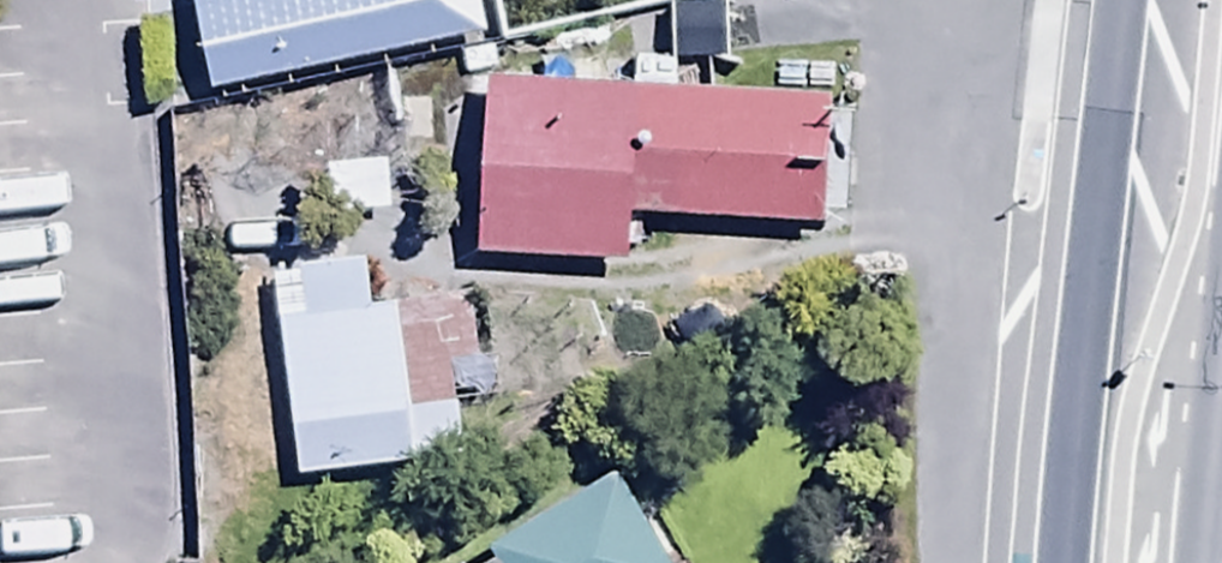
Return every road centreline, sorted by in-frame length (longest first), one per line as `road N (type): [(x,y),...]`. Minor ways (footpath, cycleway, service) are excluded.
road 1 (trunk): [(1061,562),(1125,0)]
road 2 (trunk): [(1221,292),(1158,457),(1149,562)]
road 3 (trunk): [(1221,401),(1205,562)]

